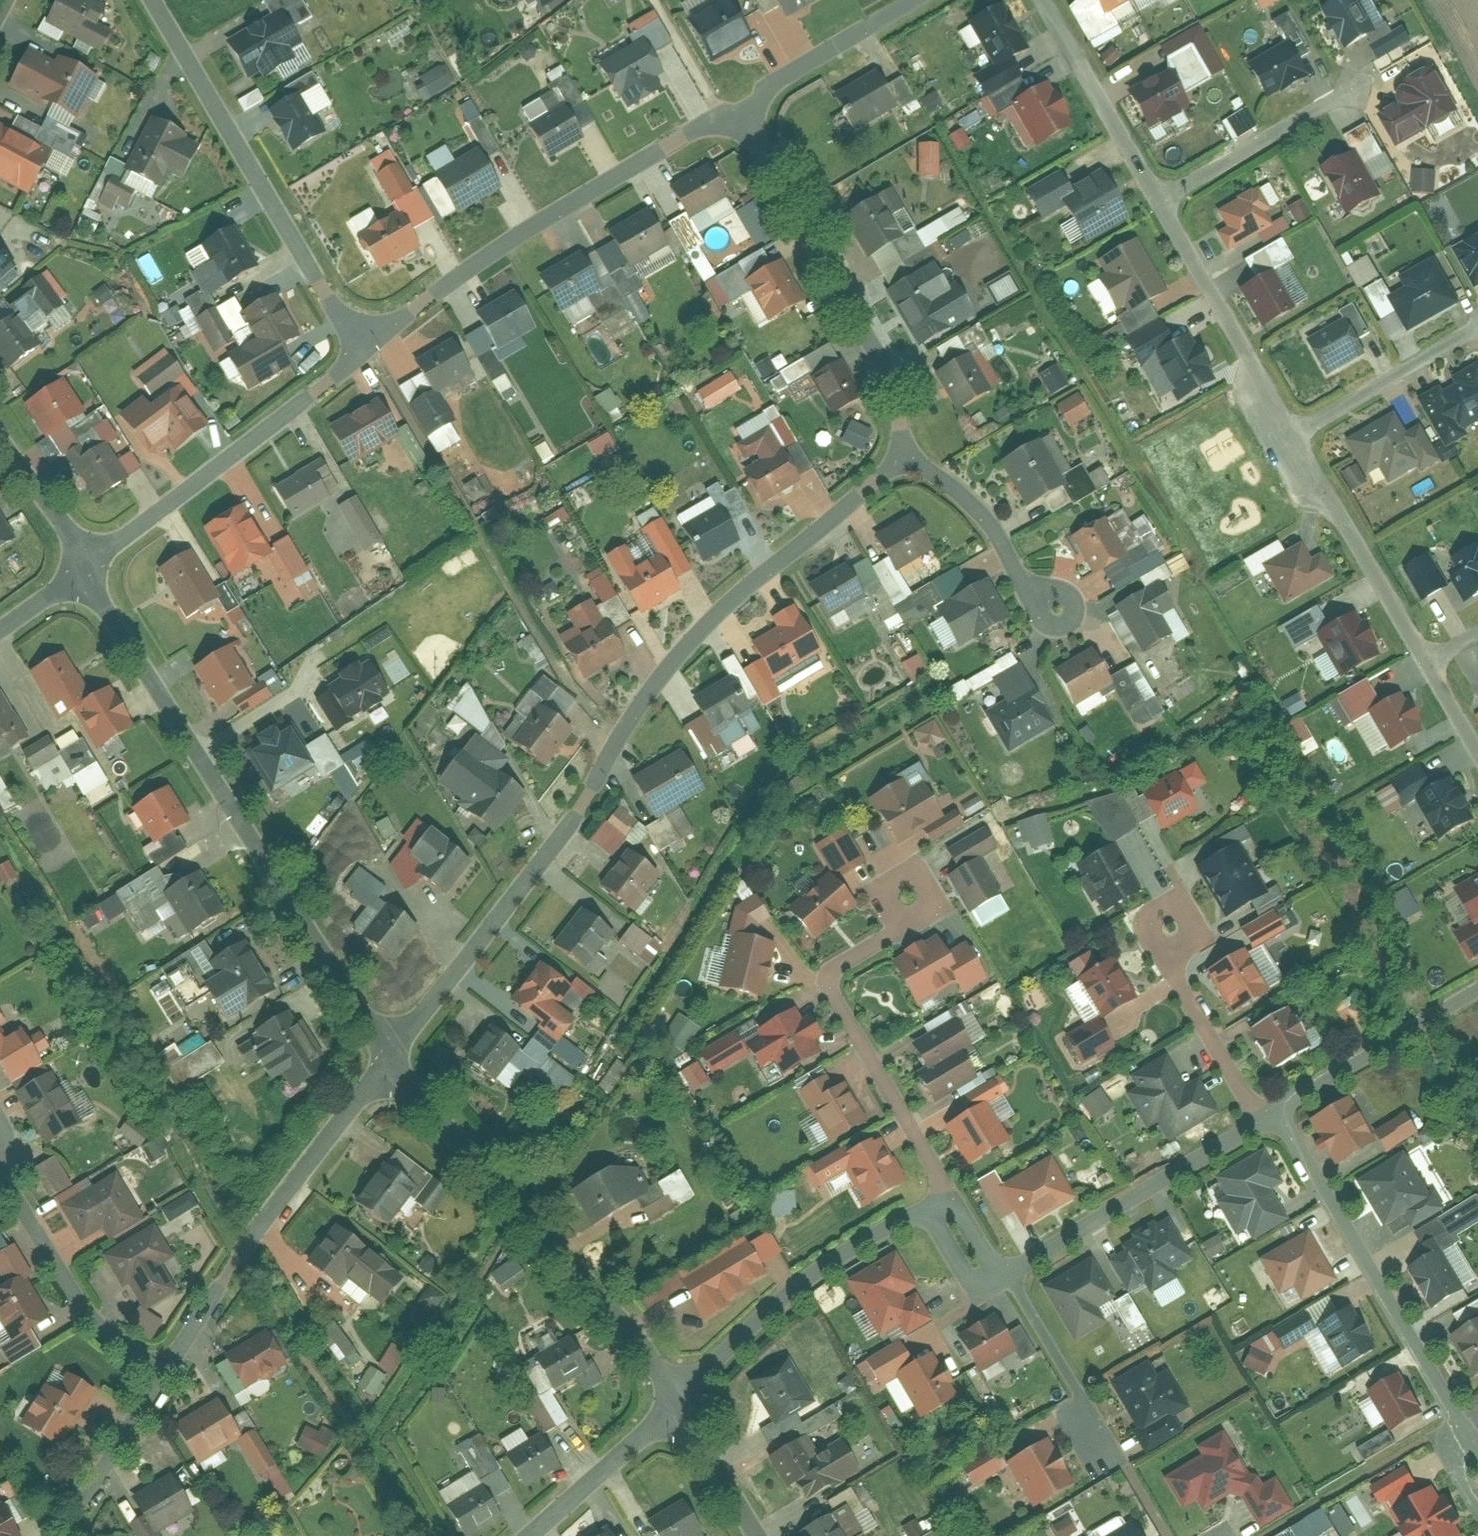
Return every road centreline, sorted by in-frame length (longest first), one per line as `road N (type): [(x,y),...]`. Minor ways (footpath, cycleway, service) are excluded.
road 1 (residential): [(374,1051),(582,777),(666,642),(901,442)]
road 2 (residential): [(374,1051),(613,1319),(675,1410)]
road 3 (residential): [(359,345),(541,225),(734,121)]
road 4 (residential): [(153,0),(359,345)]
road 5 (residential): [(1275,1115),(1292,1132),(1477,1453)]
road 6 (residential): [(151,1376),(374,1051)]
road 7 (residential): [(934,1182),(821,985),(821,957),(918,899)]
road 8 (residential): [(901,442),(880,363),(843,290),(734,121)]
road 9 (residential): [(86,572),(359,345)]
road 10 (residential): [(191,757),(374,1051)]
road 11 (residential): [(1275,1115),(991,1265)]
road 12 (residential): [(907,1198),(752,1299),(675,1410)]
road 13 (residential): [(1167,196),(1302,432)]
road 14 (residential): [(1302,432),(1434,661)]
road 15 (residential): [(0,1180),(71,1294),(151,1376)]
road 16 (unclassified): [(191,757),(297,696),(317,658),(380,620)]
road 17 (residential): [(1477,992),(1275,1115)]
road 18 (residential): [(901,442),(991,519),(1062,612)]
road 19 (residential): [(991,1265),(1114,1462)]
road 20 (residential): [(1167,196),(1366,85)]
road 21 (residential): [(1173,925),(1176,978),(1252,1108),(1275,1115)]
road 22 (residential): [(1055,0),(1167,196)]
road 23 (residential): [(734,121),(918,0)]
road 24 (residential): [(86,572),(191,757)]
road 25 (residential): [(1302,432),(1477,334)]
road 26 (residential): [(47,1535),(50,1521),(151,1376)]
road 27 (residential): [(534,1535),(675,1410)]
road 28 (residential): [(0,450),(86,572)]
road 29 (residential): [(675,1410),(755,1535)]
road 30 (residential): [(907,1198),(962,1282),(991,1265)]

